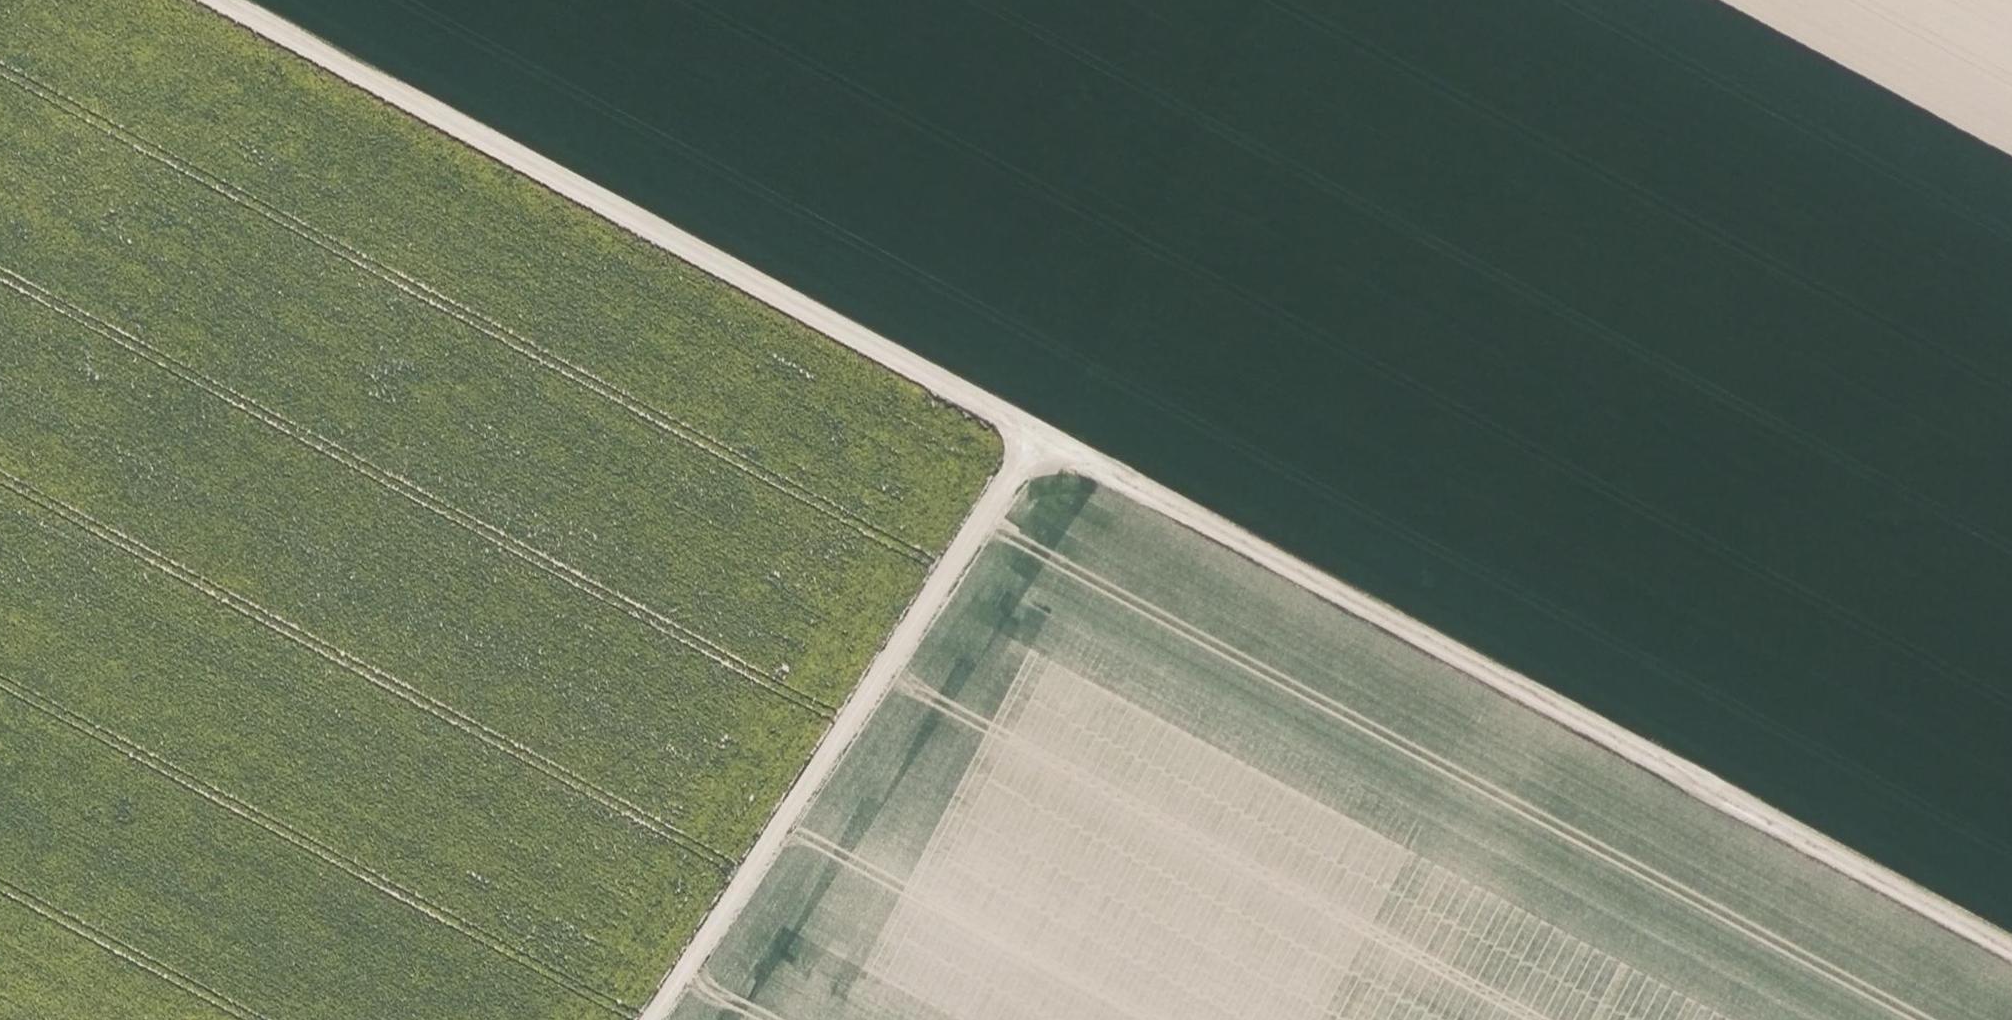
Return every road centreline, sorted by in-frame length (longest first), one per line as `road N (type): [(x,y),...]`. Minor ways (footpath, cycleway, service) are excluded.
road 1 (track): [(216,0),(2011,951)]
road 2 (track): [(646,1019),(1033,435),(1234,0)]

